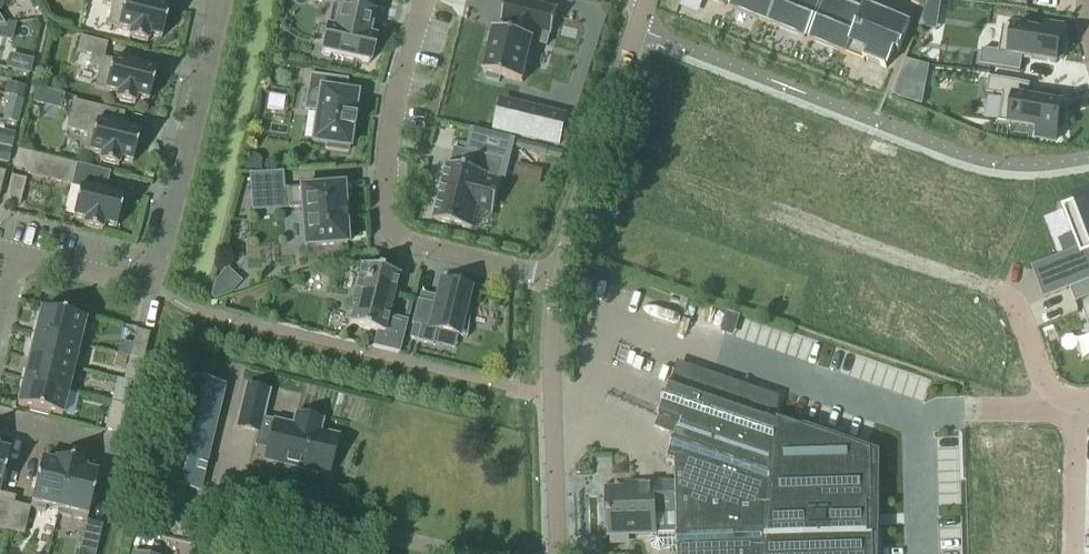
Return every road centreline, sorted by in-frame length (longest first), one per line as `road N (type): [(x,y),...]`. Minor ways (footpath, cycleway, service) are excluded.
road 1 (residential): [(13,259),(150,292),(222,0)]
road 2 (residential): [(425,0),(395,88),(384,219),(404,242),(557,276)]
road 3 (residential): [(772,213),(1001,288),(1048,389),(1073,408)]
road 4 (residential): [(556,553),(557,276)]
road 5 (unclassified): [(578,208),(649,0)]
road 6 (residential): [(1073,408),(1076,553)]

